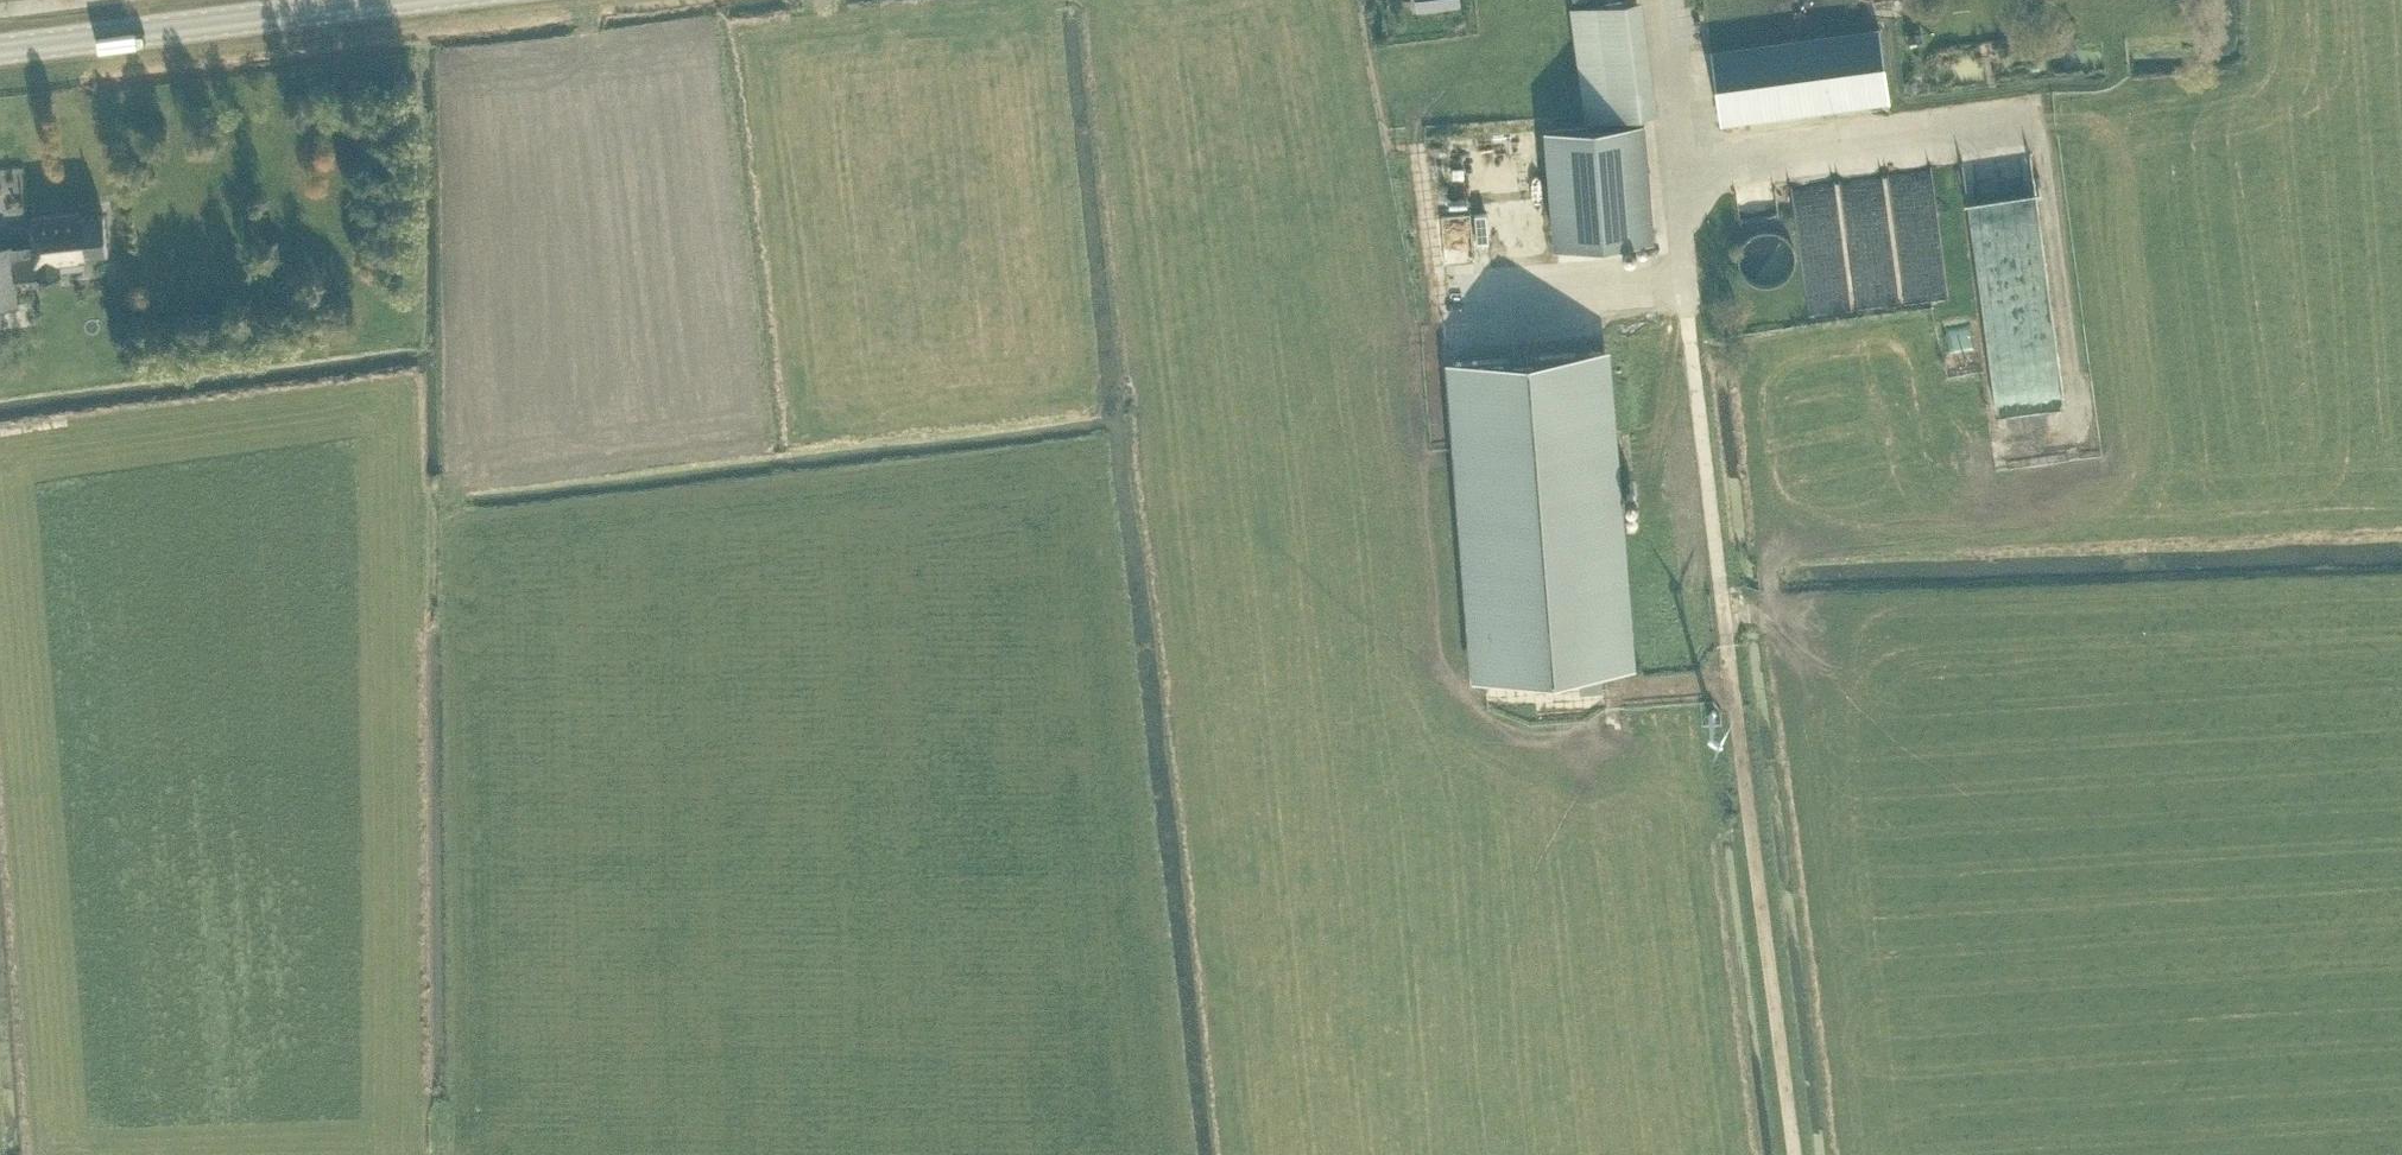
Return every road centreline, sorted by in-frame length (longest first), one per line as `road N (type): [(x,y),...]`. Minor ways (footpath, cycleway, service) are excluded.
road 1 (primary): [(0,48),(385,0)]

